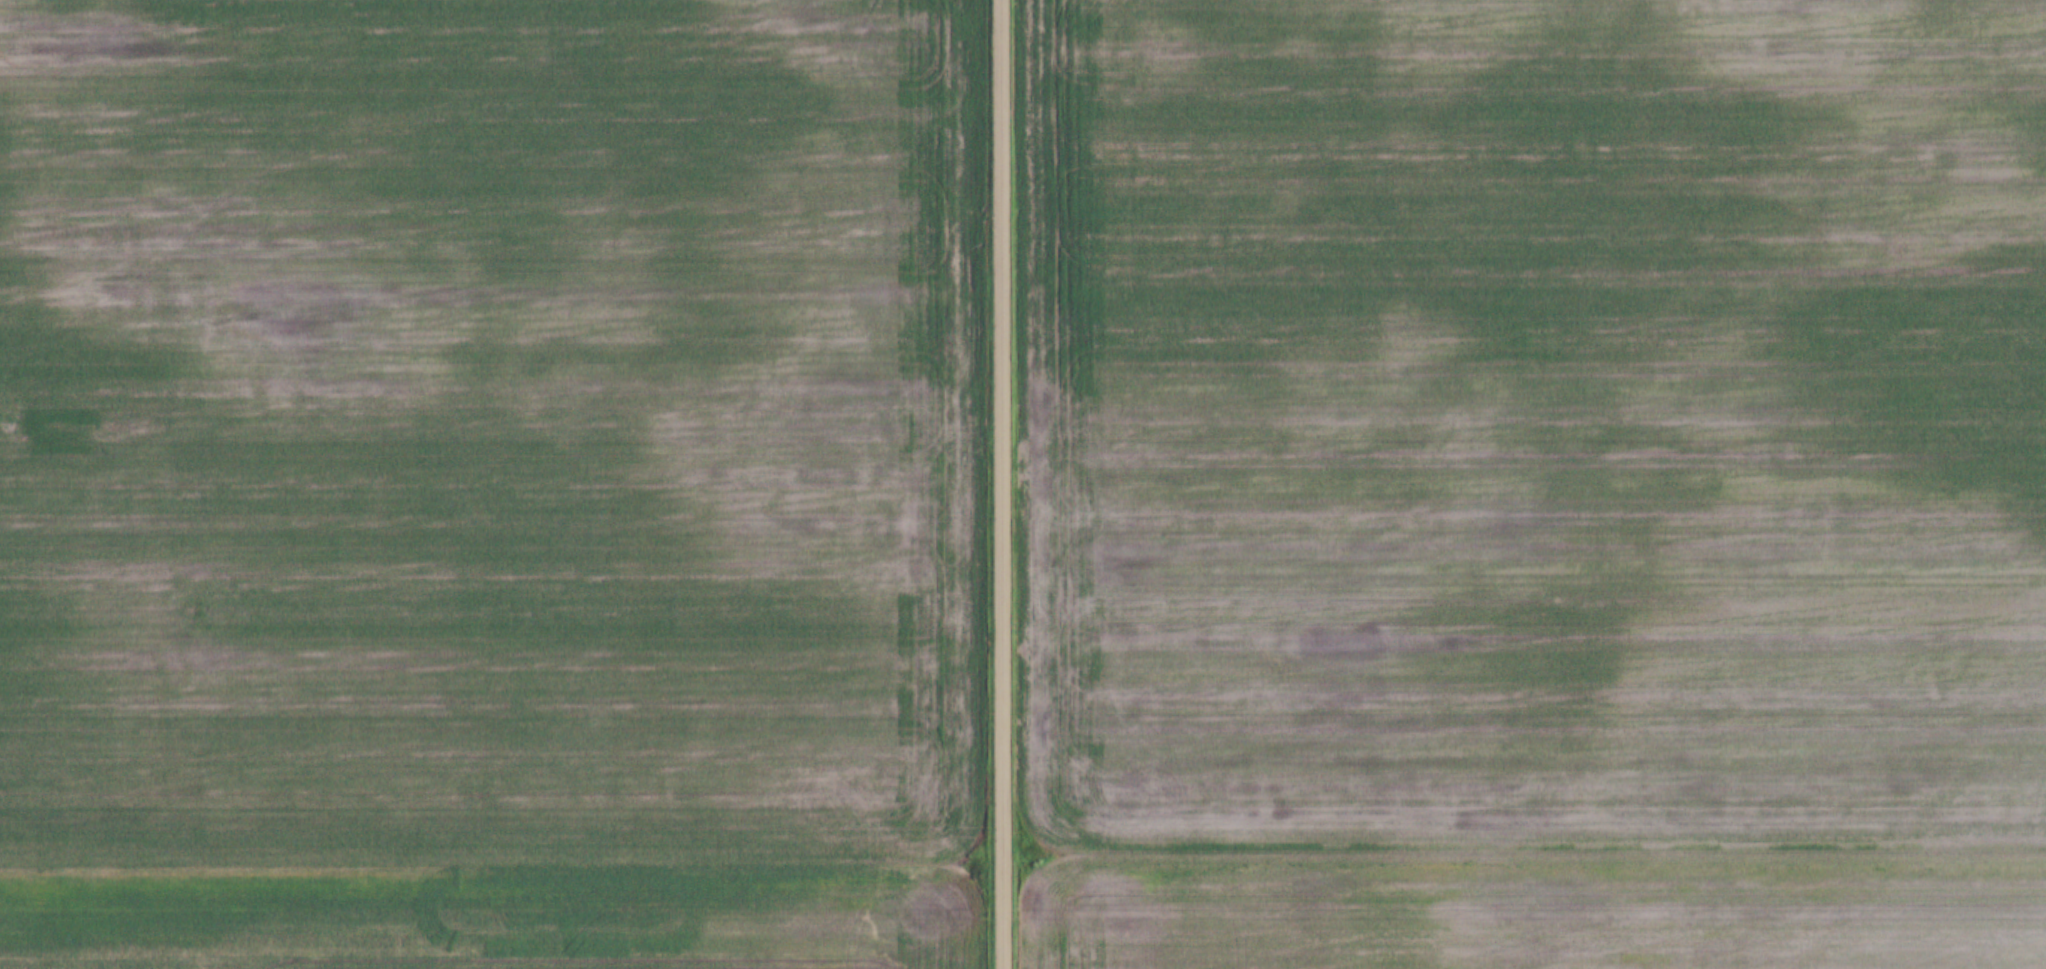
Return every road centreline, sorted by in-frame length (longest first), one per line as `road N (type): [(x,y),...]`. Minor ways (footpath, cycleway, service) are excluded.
road 1 (residential): [(1001,0),(1002,968)]

